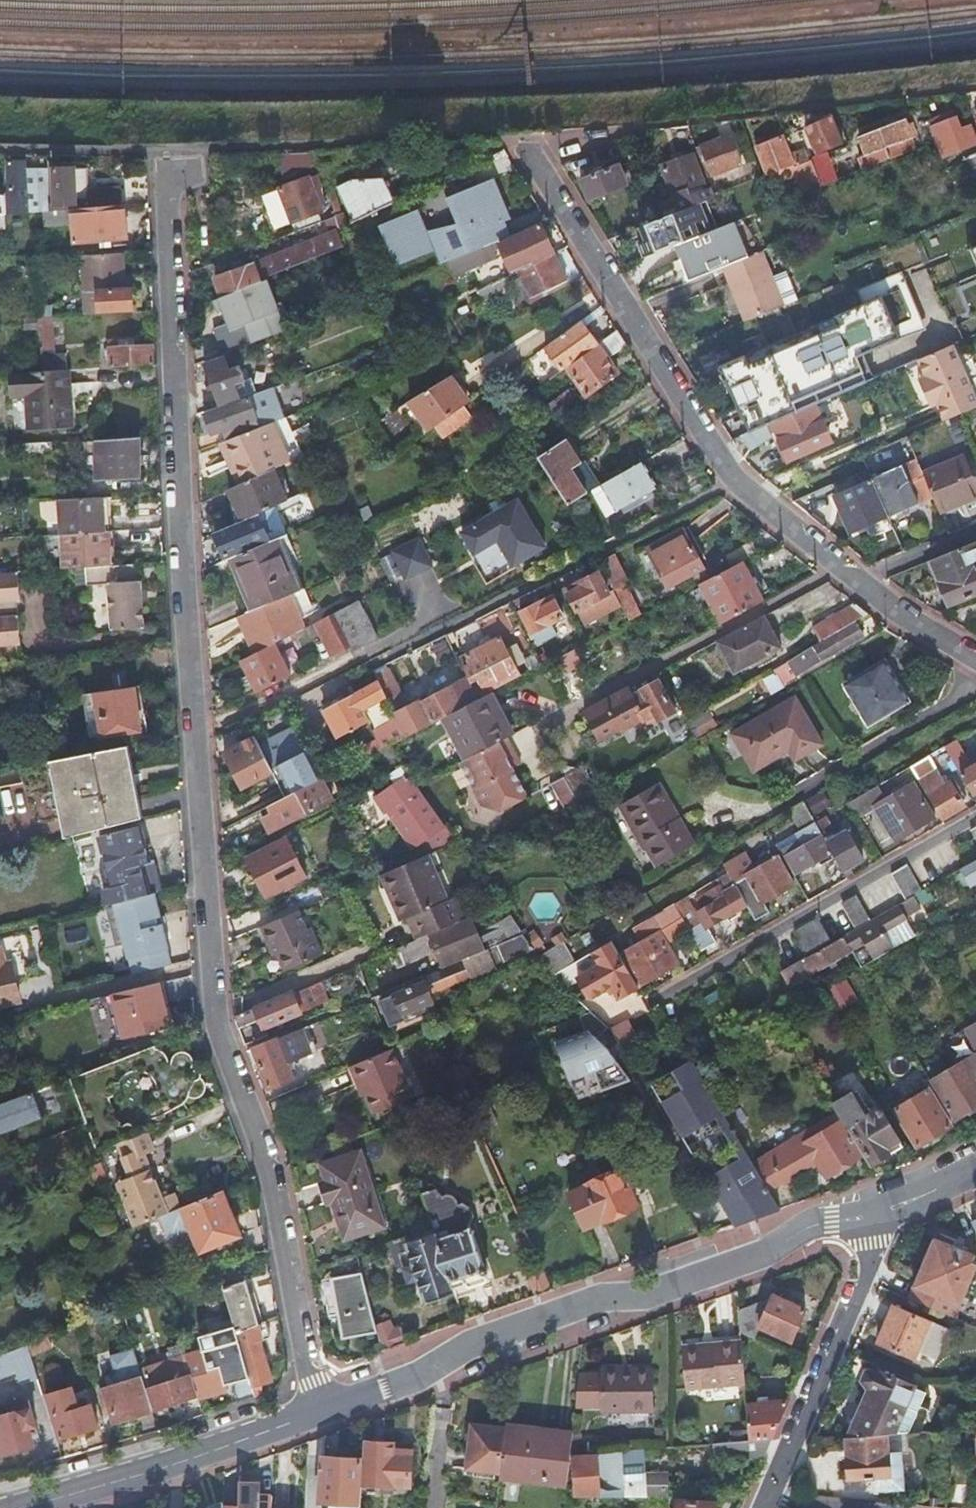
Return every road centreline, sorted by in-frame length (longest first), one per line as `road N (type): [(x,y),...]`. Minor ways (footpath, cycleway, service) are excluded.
road 1 (residential): [(174,151),(169,311),(203,1028),(262,1174),(318,1412)]
road 2 (residential): [(318,1412),(577,1305),(649,1300),(748,1268),(811,1227),(885,1224)]
road 3 (residential): [(373,659),(727,471)]
road 4 (residential): [(524,144),(727,471)]
road 5 (residential): [(653,996),(975,815)]
road 6 (residential): [(7,1507),(318,1412)]
road 7 (residential): [(841,569),(565,714)]
road 8 (residential): [(885,1224),(764,1507)]
road 9 (residential): [(841,569),(975,654)]
road 10 (residential): [(727,471),(778,528),(841,569)]

